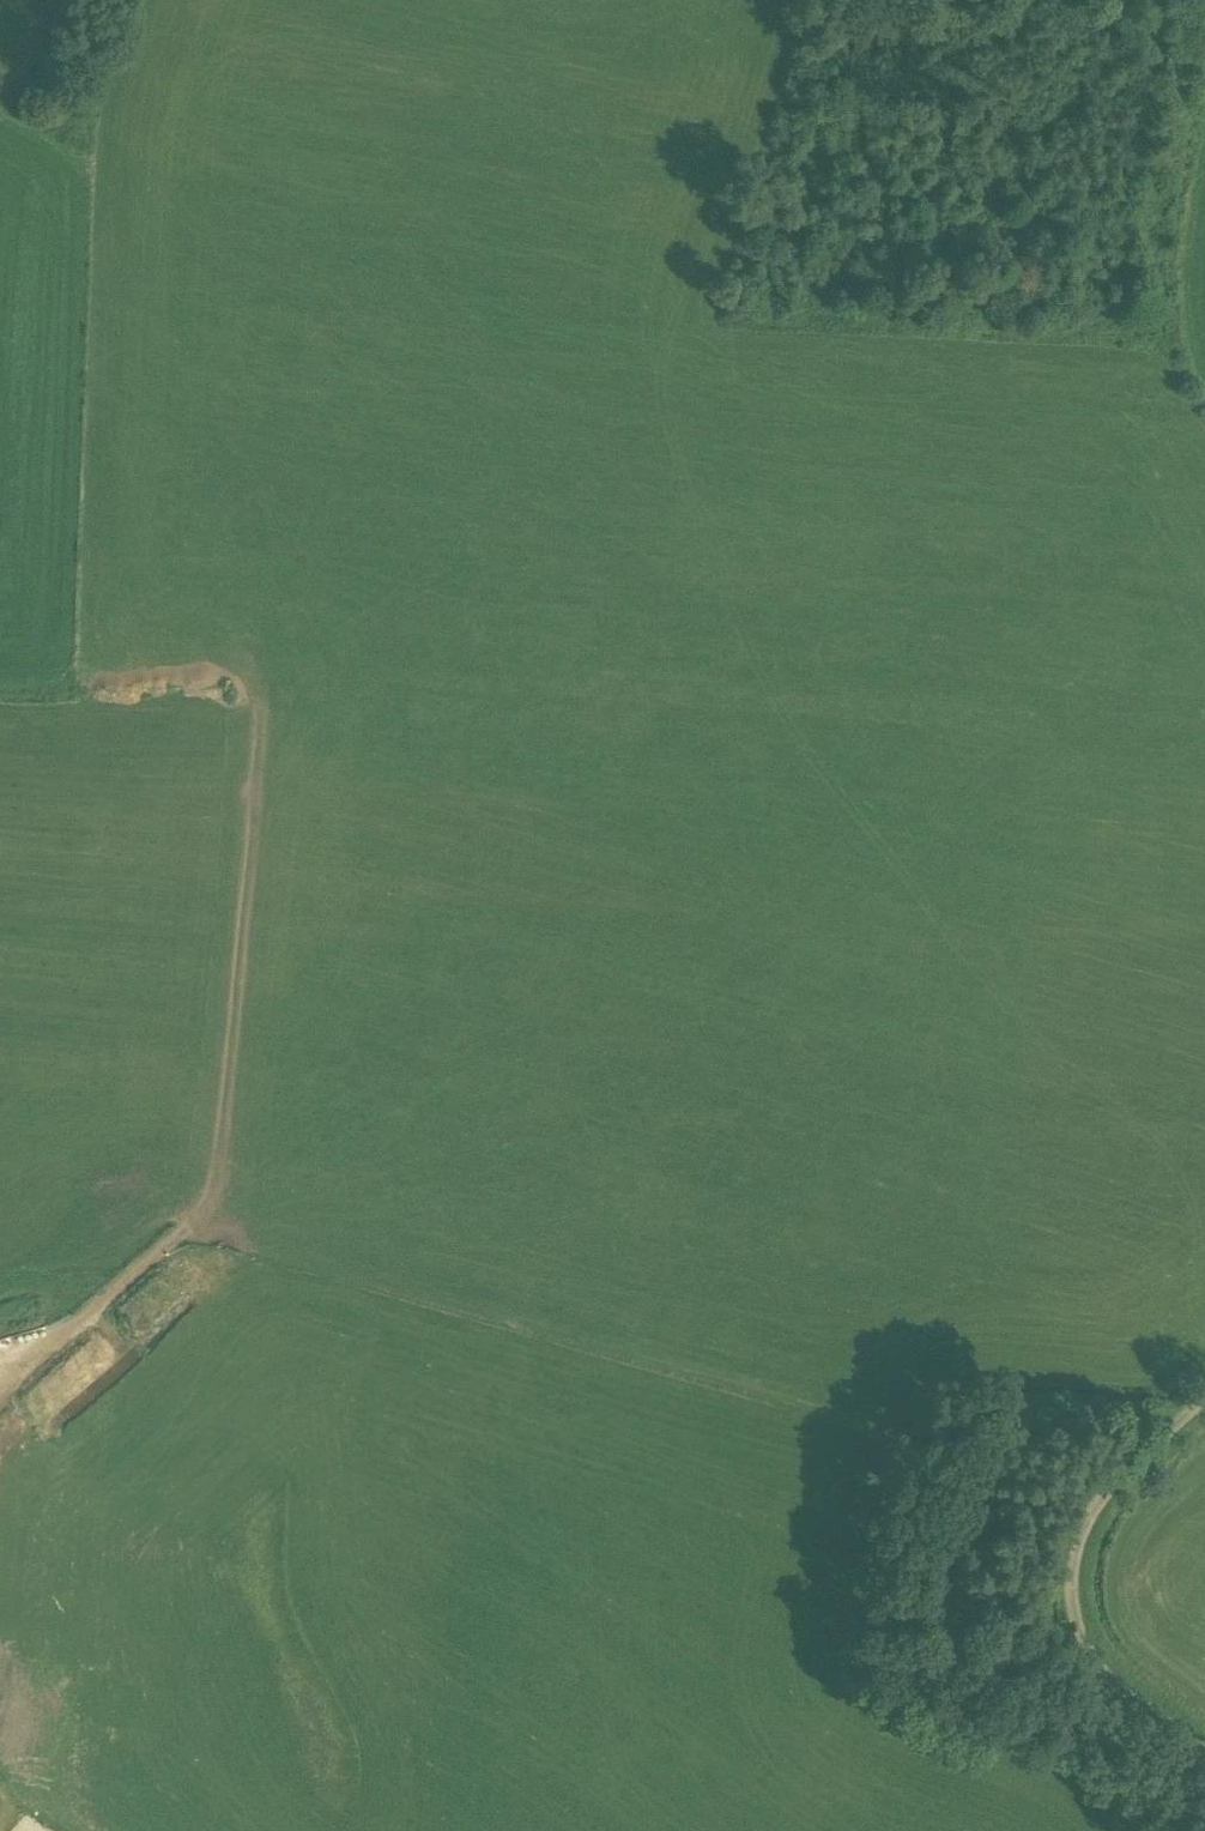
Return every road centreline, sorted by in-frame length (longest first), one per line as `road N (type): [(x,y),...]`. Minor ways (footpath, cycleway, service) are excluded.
road 1 (unclassified): [(1204,1745),(1092,1655),(1078,1629),(1077,1575),(1090,1538),(1128,1484),(1204,1406)]

